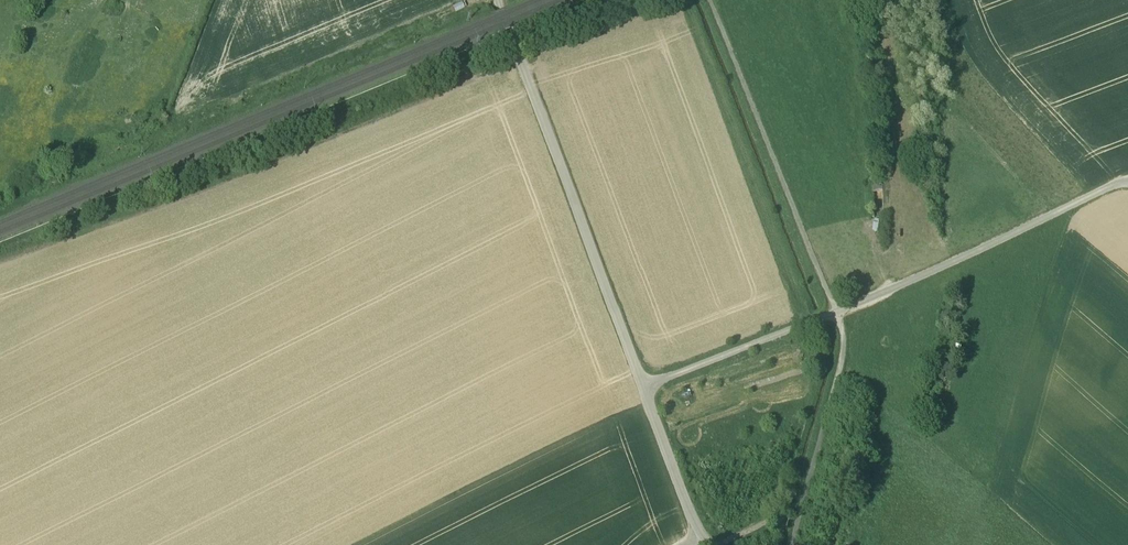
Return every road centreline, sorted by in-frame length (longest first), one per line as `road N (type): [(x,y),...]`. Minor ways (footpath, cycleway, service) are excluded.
road 1 (track): [(0,272),(528,68)]
road 2 (residential): [(526,63),(707,544)]
road 3 (track): [(841,315),(1127,192)]
road 4 (track): [(646,387),(841,315)]

